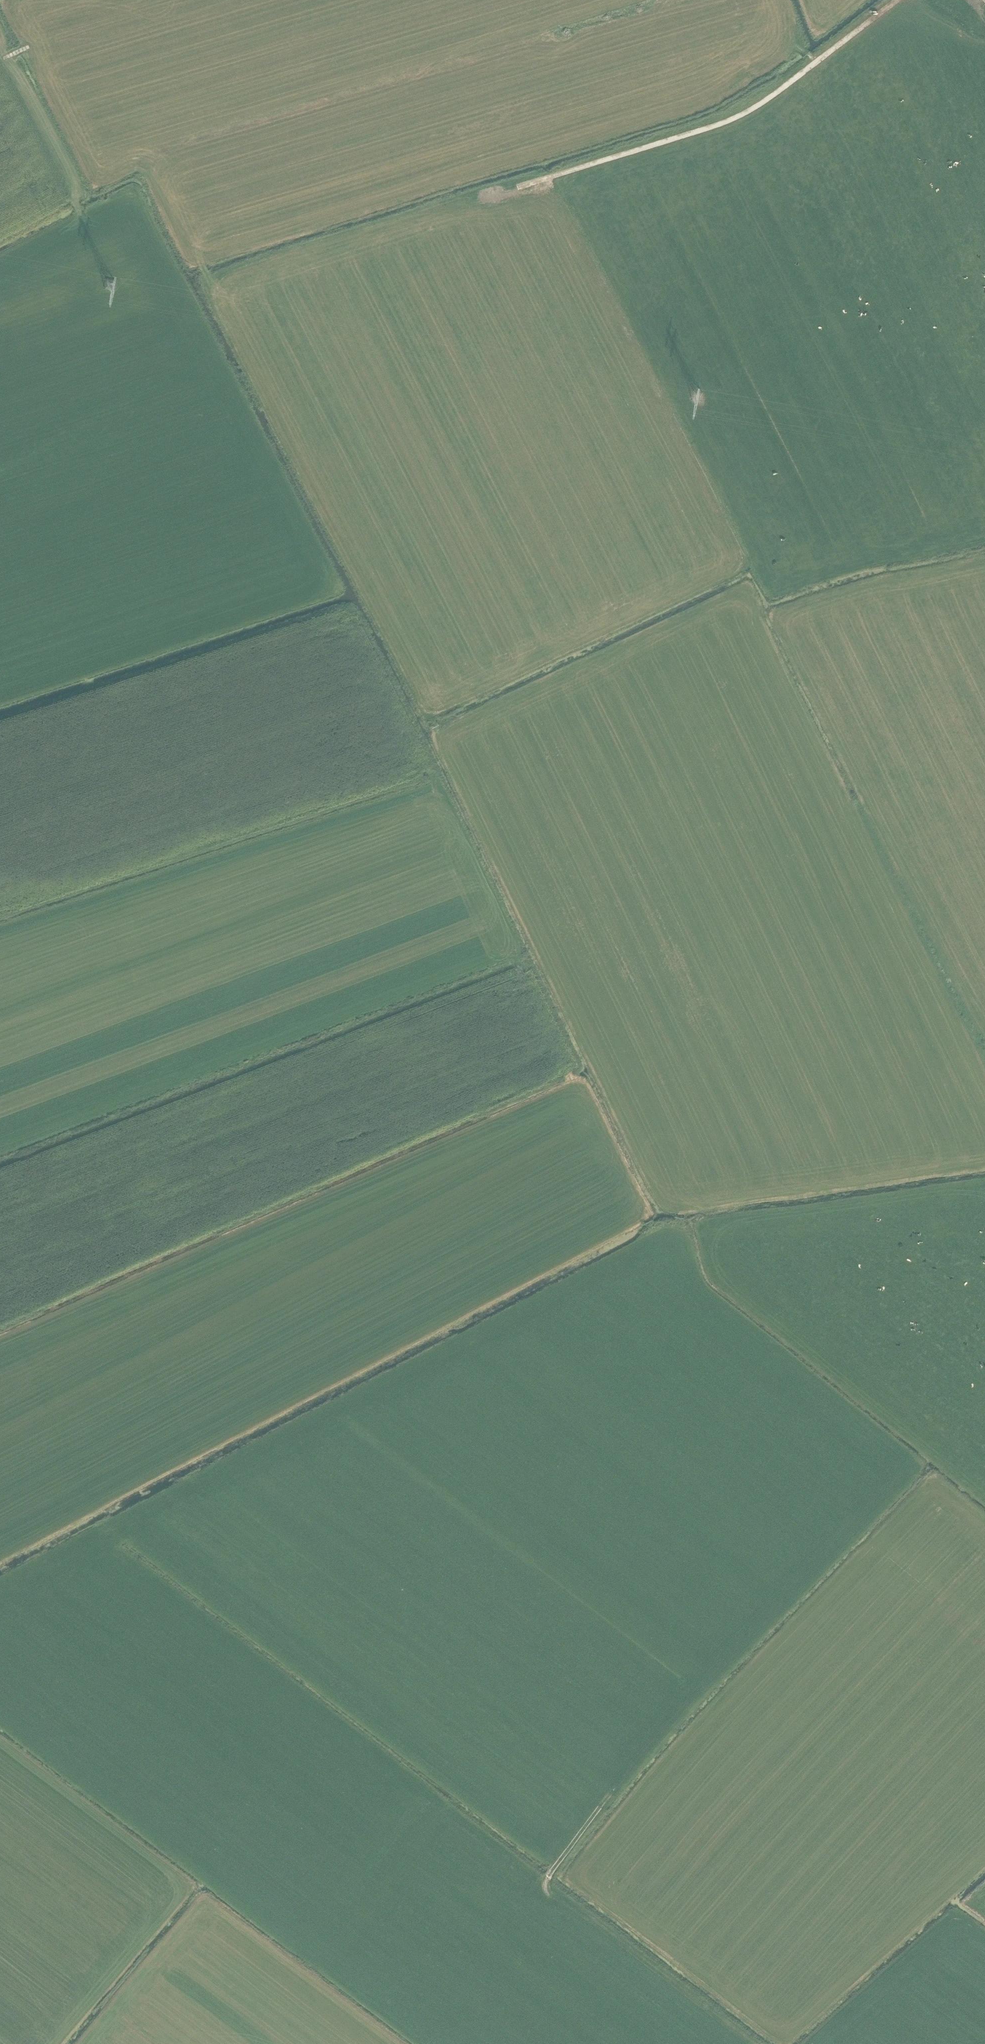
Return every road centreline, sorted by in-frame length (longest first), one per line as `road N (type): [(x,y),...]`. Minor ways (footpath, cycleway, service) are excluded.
road 1 (track): [(900,0),(730,121),(520,186)]

